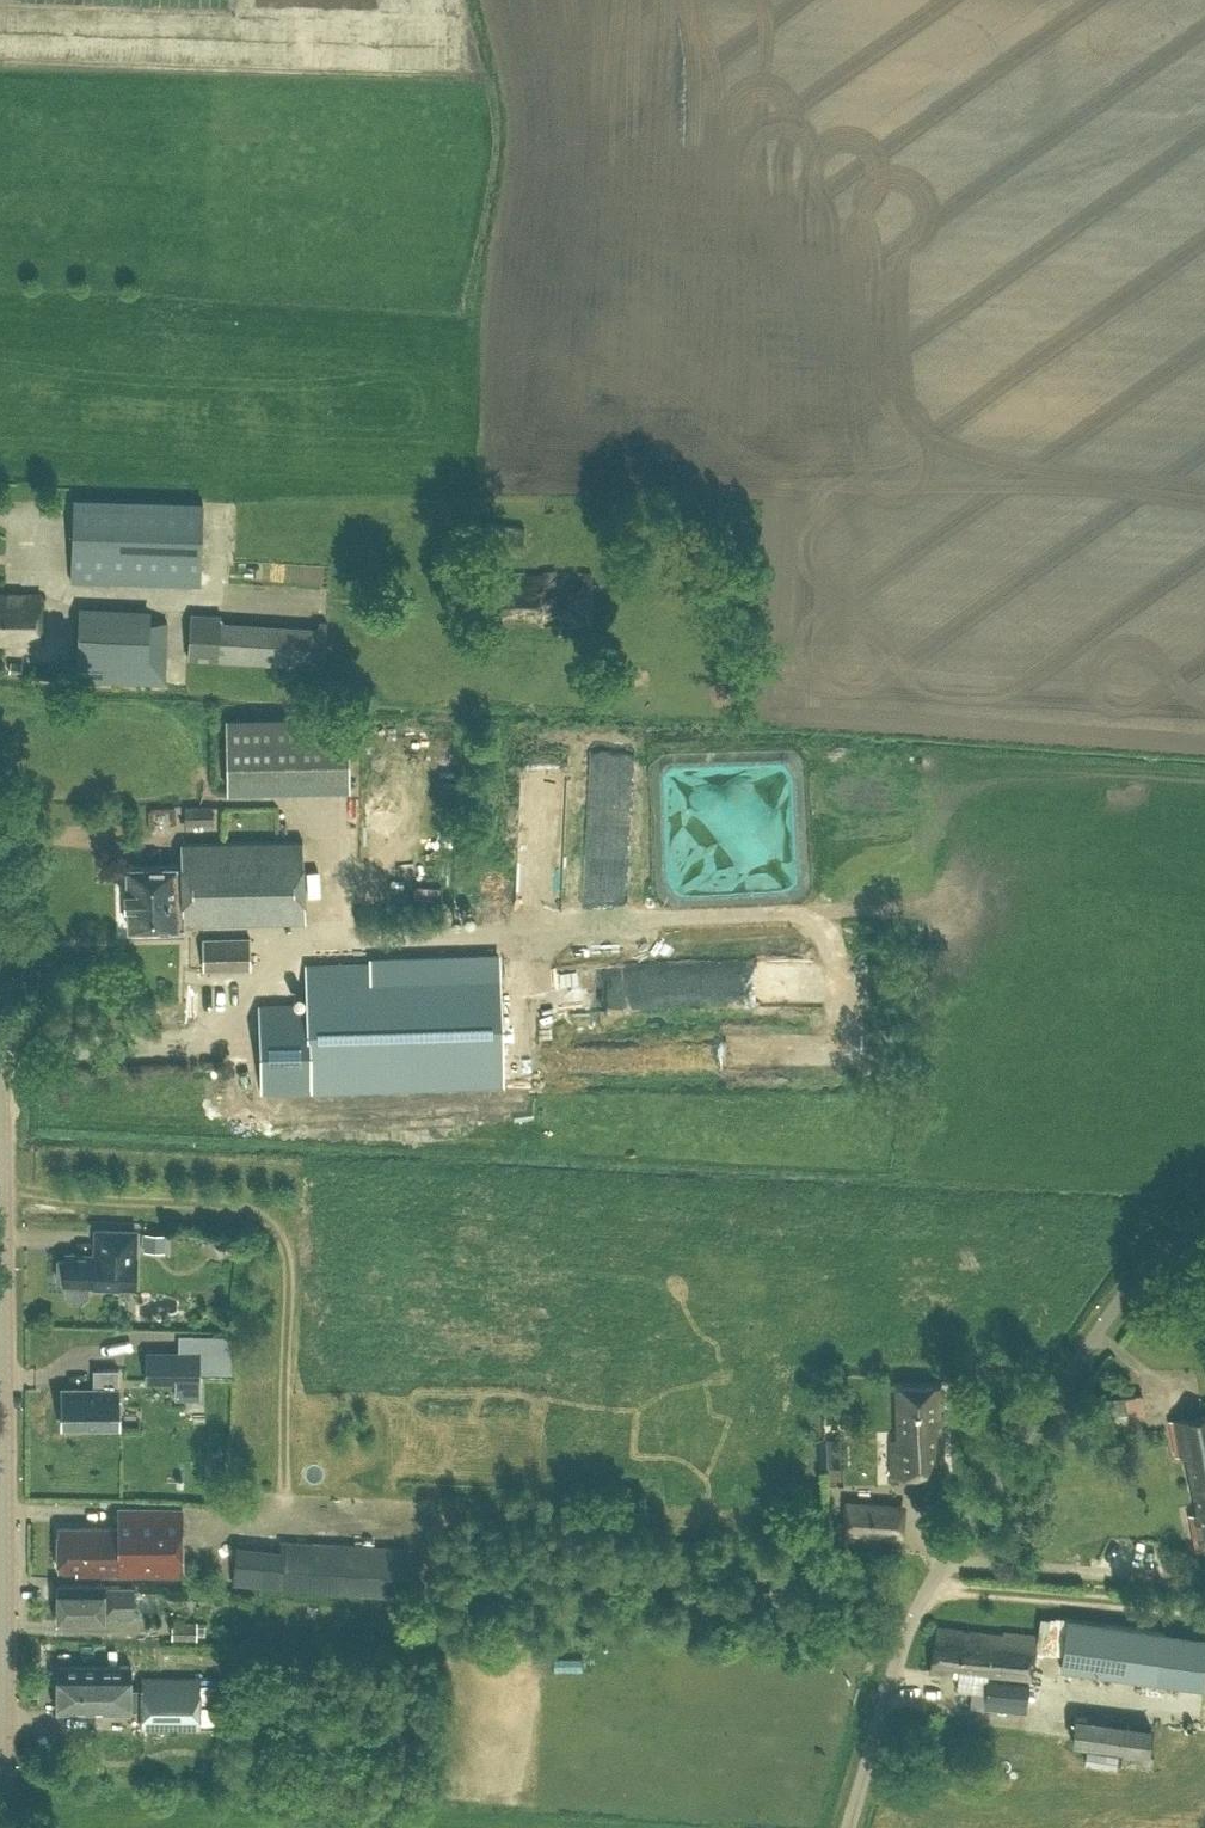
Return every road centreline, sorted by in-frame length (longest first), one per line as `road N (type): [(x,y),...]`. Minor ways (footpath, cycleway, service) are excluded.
road 1 (unclassified): [(847,1827),(922,1591),(1118,1301),(1168,1244),(1204,1224)]
road 2 (tertiary): [(4,1827),(0,1371)]
road 3 (track): [(1204,1606),(922,1591)]

